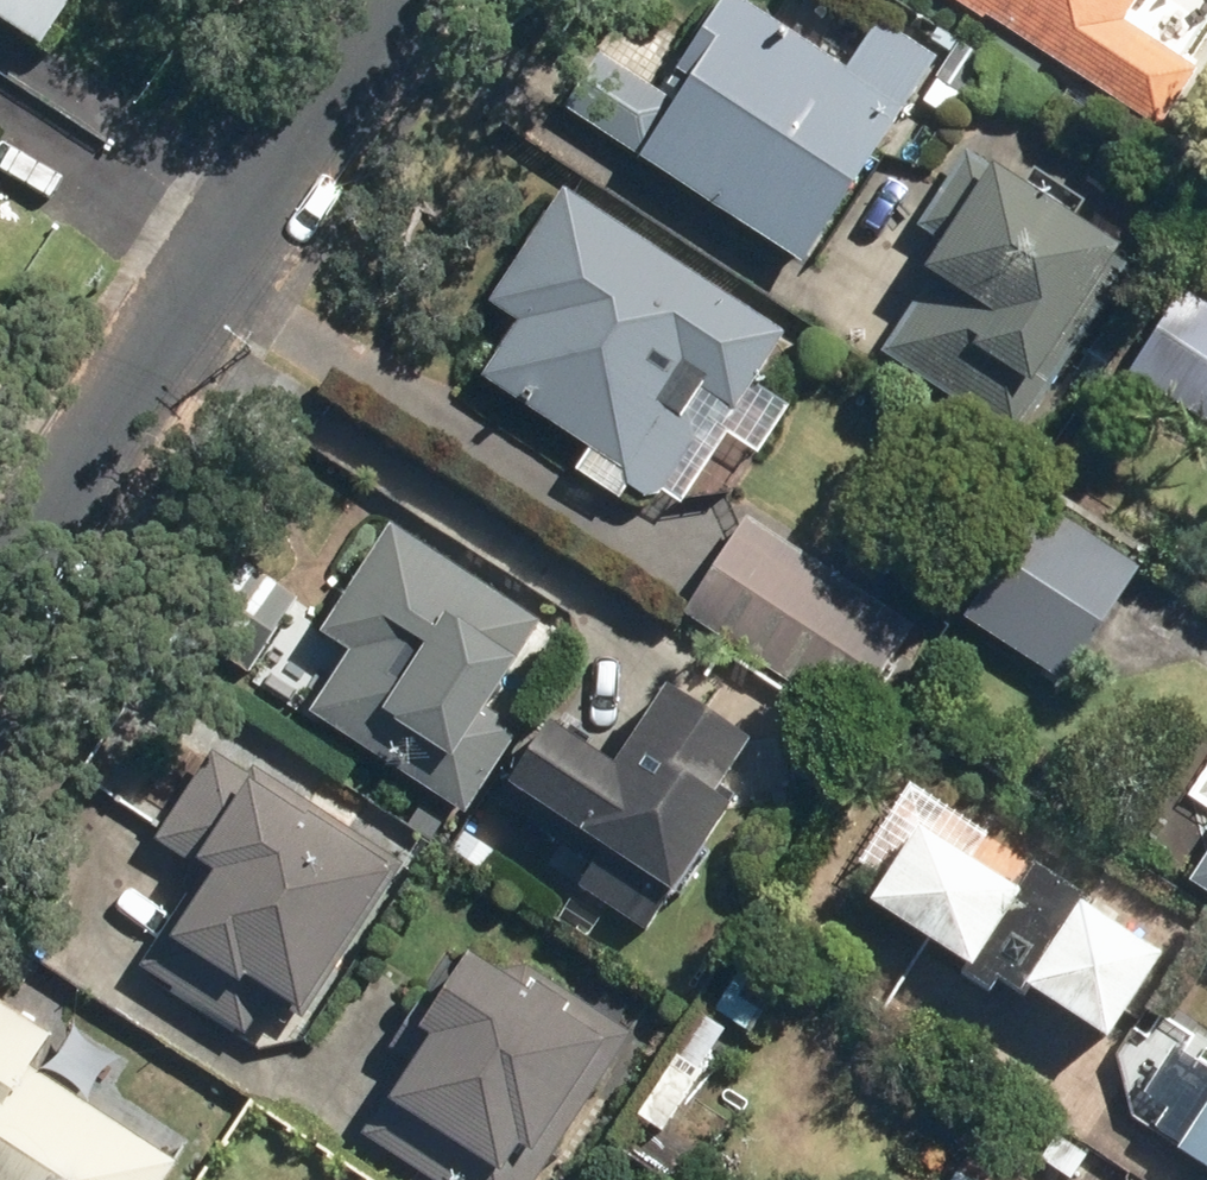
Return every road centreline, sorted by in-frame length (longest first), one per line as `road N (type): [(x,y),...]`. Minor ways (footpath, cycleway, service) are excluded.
road 1 (residential): [(397,0),(0,608)]

